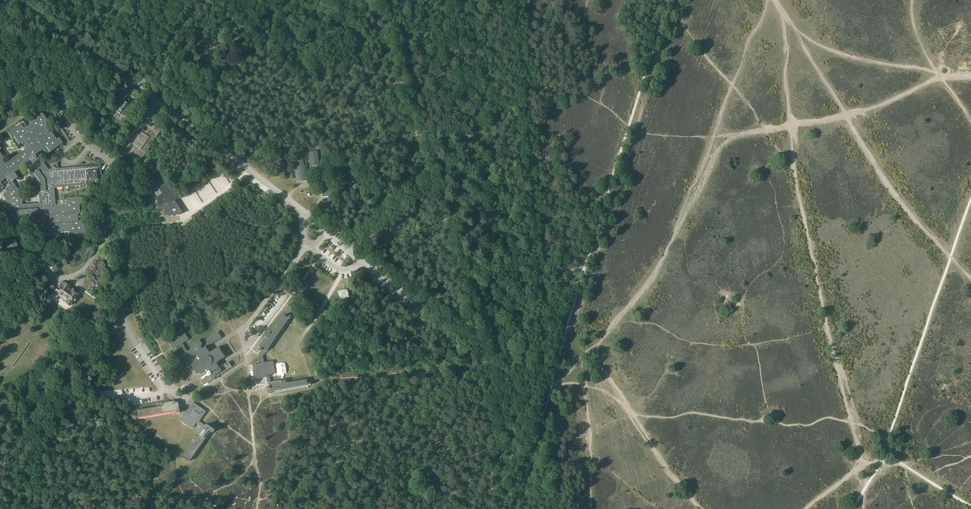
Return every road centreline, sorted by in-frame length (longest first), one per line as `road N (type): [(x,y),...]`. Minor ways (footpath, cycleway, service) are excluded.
road 1 (track): [(480,348),(377,0)]
road 2 (unclassified): [(307,215),(160,103)]
road 3 (unclassified): [(160,103),(21,0)]
road 4 (unclassified): [(169,392),(131,334),(102,245)]
road 5 (unclassified): [(102,245),(101,186),(160,103)]
road 6 (unclassified): [(102,245),(85,268),(59,278),(0,207)]

